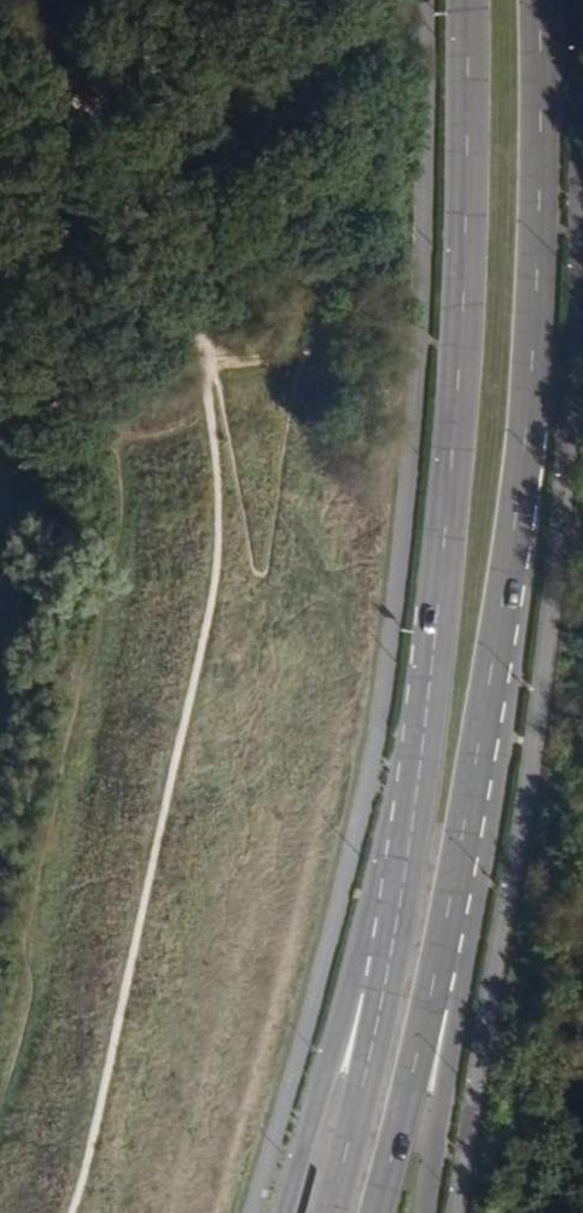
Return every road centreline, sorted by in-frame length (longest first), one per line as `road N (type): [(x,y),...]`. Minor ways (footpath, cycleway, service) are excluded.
road 1 (track): [(205,371),(216,496),(212,575),(73,1212)]
road 2 (primary): [(473,837),(512,572),(533,343),(538,0)]
road 3 (primary): [(463,0),(469,121),(458,356),(425,696)]
road 4 (primary): [(425,696),(280,1212)]
road 5 (primary): [(425,696),(361,1070),(322,1212)]
road 6 (primary): [(375,1212),(473,837)]
road 7 (primary): [(418,1212),(473,837)]

